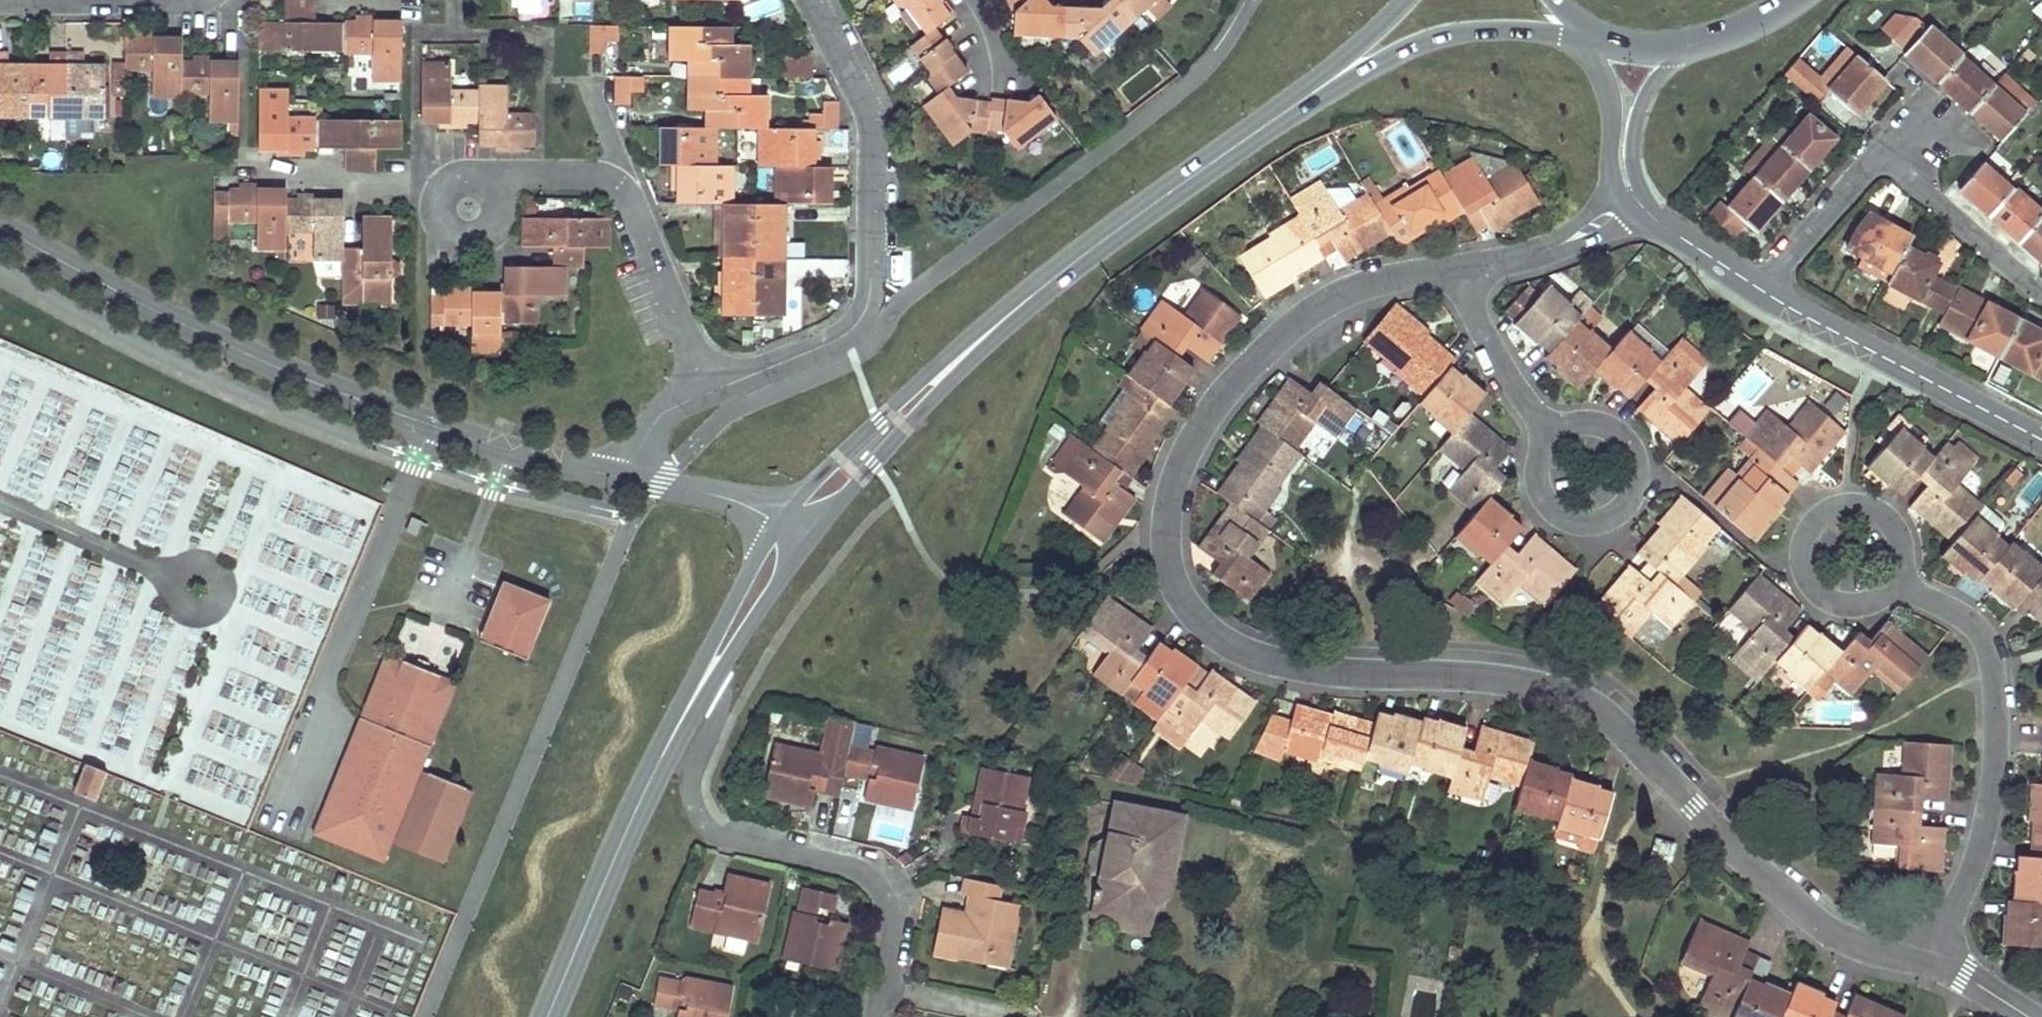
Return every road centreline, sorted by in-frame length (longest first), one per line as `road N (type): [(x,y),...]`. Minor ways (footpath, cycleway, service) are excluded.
road 1 (residential): [(1506,261),(1386,280),(1330,301),(1230,386),(1195,432),(1168,509),(1168,556),(1190,608),(1233,646),(1298,668),(1488,678),(1578,697),(1608,715),(1718,833),(1818,923),(1846,939),(1932,963),(2028,1016)]
road 2 (residential): [(628,479),(508,450),(287,372),(148,308),(0,225)]
road 3 (residential): [(875,1016),(892,925),(873,882),(852,868),(722,837),(698,813),(692,785),(720,709),(726,663)]
road 4 (tertiary): [(1026,302),(1343,71)]
road 5 (residential): [(492,191),(540,174),(600,176),(618,186),(711,392)]
road 6 (tertiary): [(1026,302),(926,376),(779,524)]
road 7 (tertiary): [(809,542),(1026,302)]
road 8 (residential): [(1761,289),(2041,437)]
road 9 (tertiary): [(779,524),(655,756),(639,805)]
road 10 (residential): [(711,392),(835,342),(859,321),(872,282),(873,175)]
road 11 (tertiary): [(1343,71),(1451,27),(1515,24),(1583,35)]
road 12 (tertiary): [(548,1016),(639,805)]
road 13 (residential): [(1897,164),(2041,292)]
road 14 (residential): [(1761,289),(1867,170),(1897,164)]
road 15 (residential): [(813,0),(867,103),(873,175)]
road 16 (residential): [(1635,171),(1646,93),(1685,54),(1727,28)]
road 17 (tertiary): [(639,805),(726,663)]
road 18 (residential): [(779,524),(737,501),(628,479)]
road 19 (residential): [(1613,158),(1590,215),(1506,261)]
road 20 (tertiary): [(726,663),(809,542)]
road 21 (residential): [(1506,261),(1576,247),(1633,214)]
road 22 (residential): [(1725,264),(1655,212),(1635,171)]
road 23 (residential): [(1893,71),(1940,113),(1897,164)]
road 24 (residential): [(1583,35),(1608,81),(1613,158)]
road 25 (residential): [(628,479),(657,420),(711,392)]

